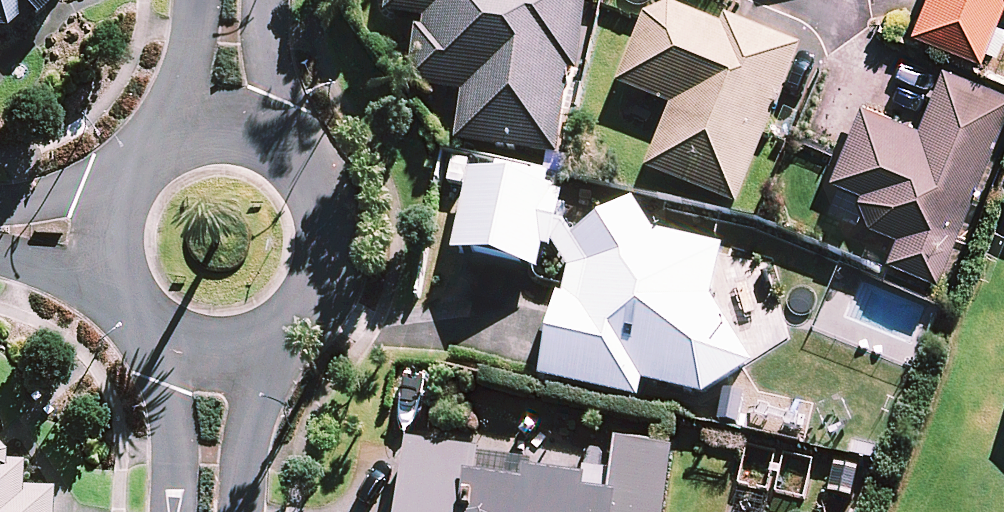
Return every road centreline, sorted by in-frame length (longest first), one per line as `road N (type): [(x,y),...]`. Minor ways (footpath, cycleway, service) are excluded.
road 1 (tertiary): [(291,149),(330,208),(327,279),(283,334),(214,352)]
road 2 (tertiary): [(214,352),(149,327),(110,268),(106,233)]
road 3 (tertiary): [(206,511),(214,352)]
road 4 (tertiary): [(264,0),(264,42),(291,149)]
road 5 (tertiary): [(106,233),(129,171),(182,131)]
road 6 (tertiary): [(182,131),(197,0)]

